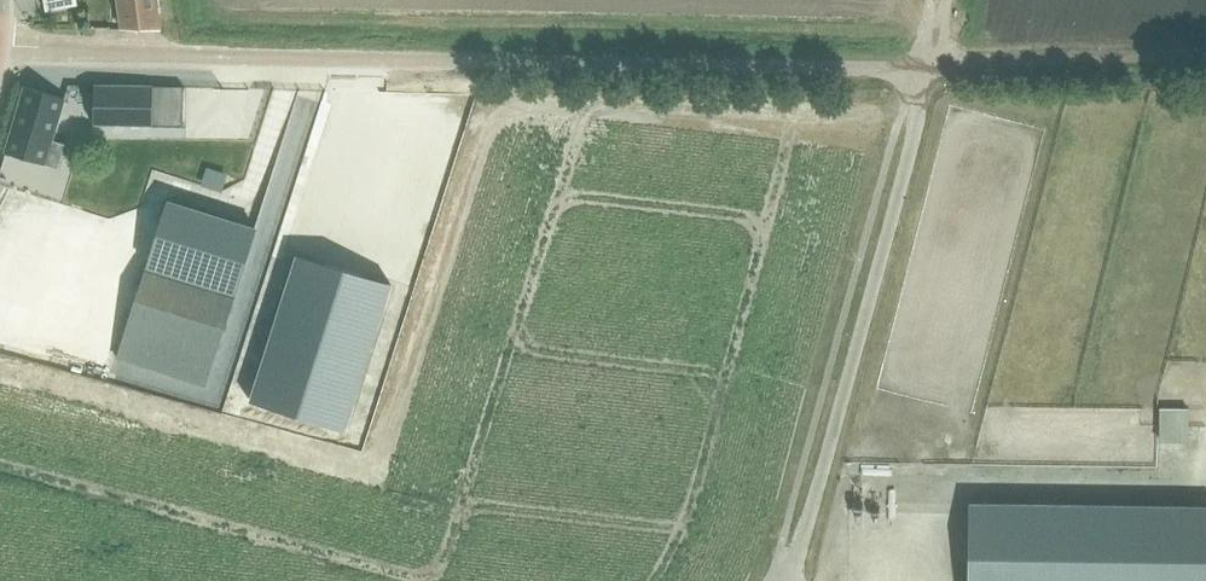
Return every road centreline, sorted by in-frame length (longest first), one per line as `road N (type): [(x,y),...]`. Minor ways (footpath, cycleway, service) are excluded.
road 1 (unclassified): [(0,45),(928,69)]
road 2 (unclassified): [(789,580),(928,69)]
road 3 (track): [(928,69),(1038,55),(1205,57)]

